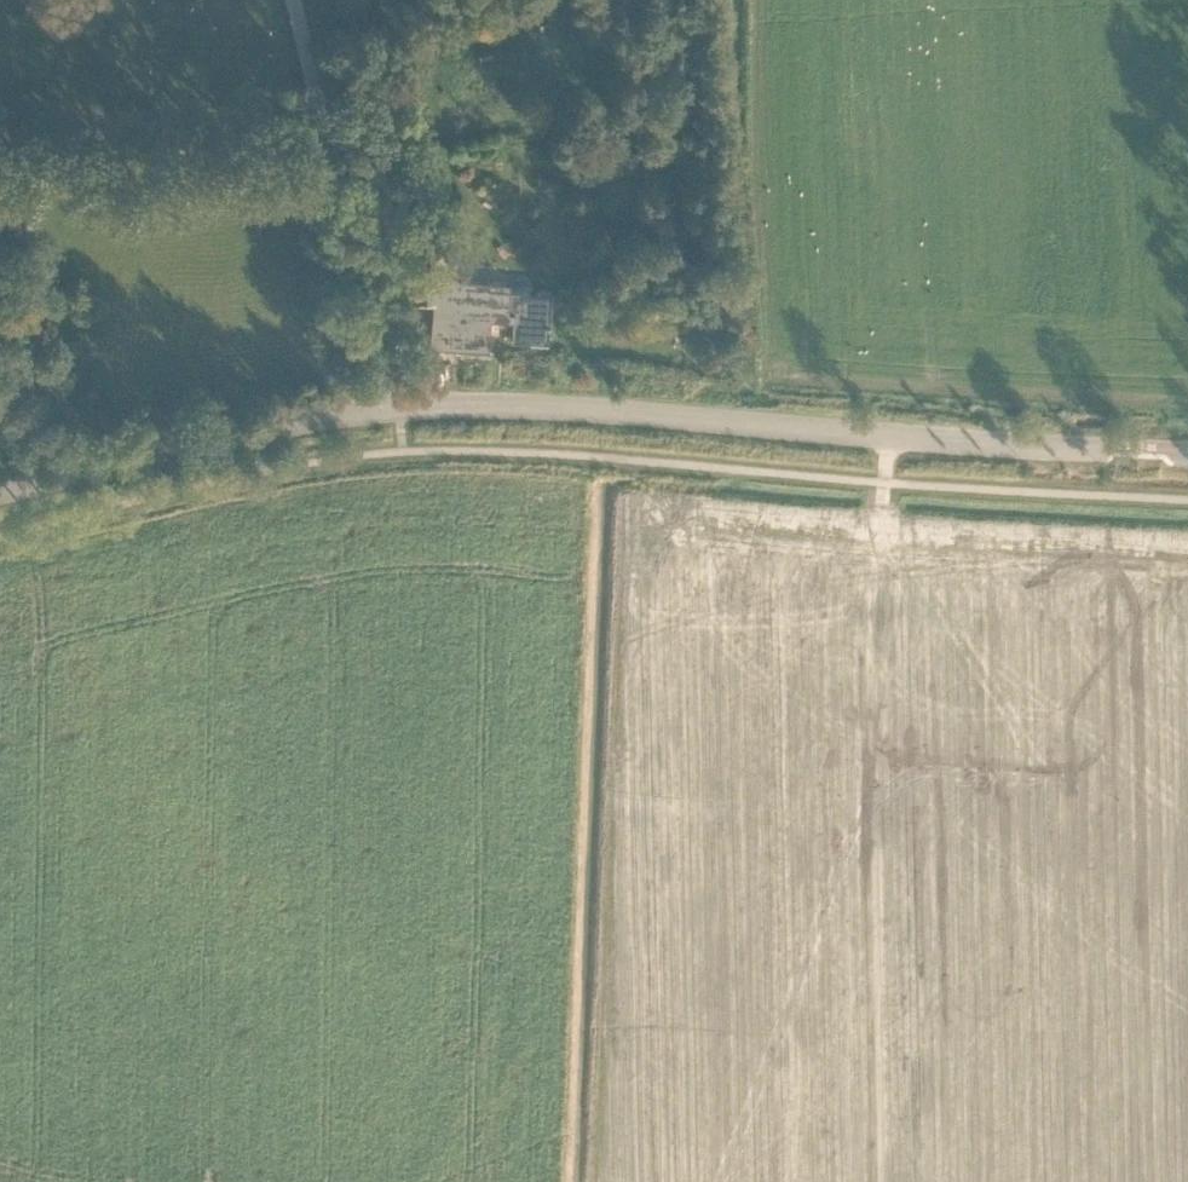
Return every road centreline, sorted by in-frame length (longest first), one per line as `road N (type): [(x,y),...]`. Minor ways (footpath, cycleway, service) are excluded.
road 1 (tertiary): [(1187,448),(554,404),(434,404),(290,420),(0,488)]

